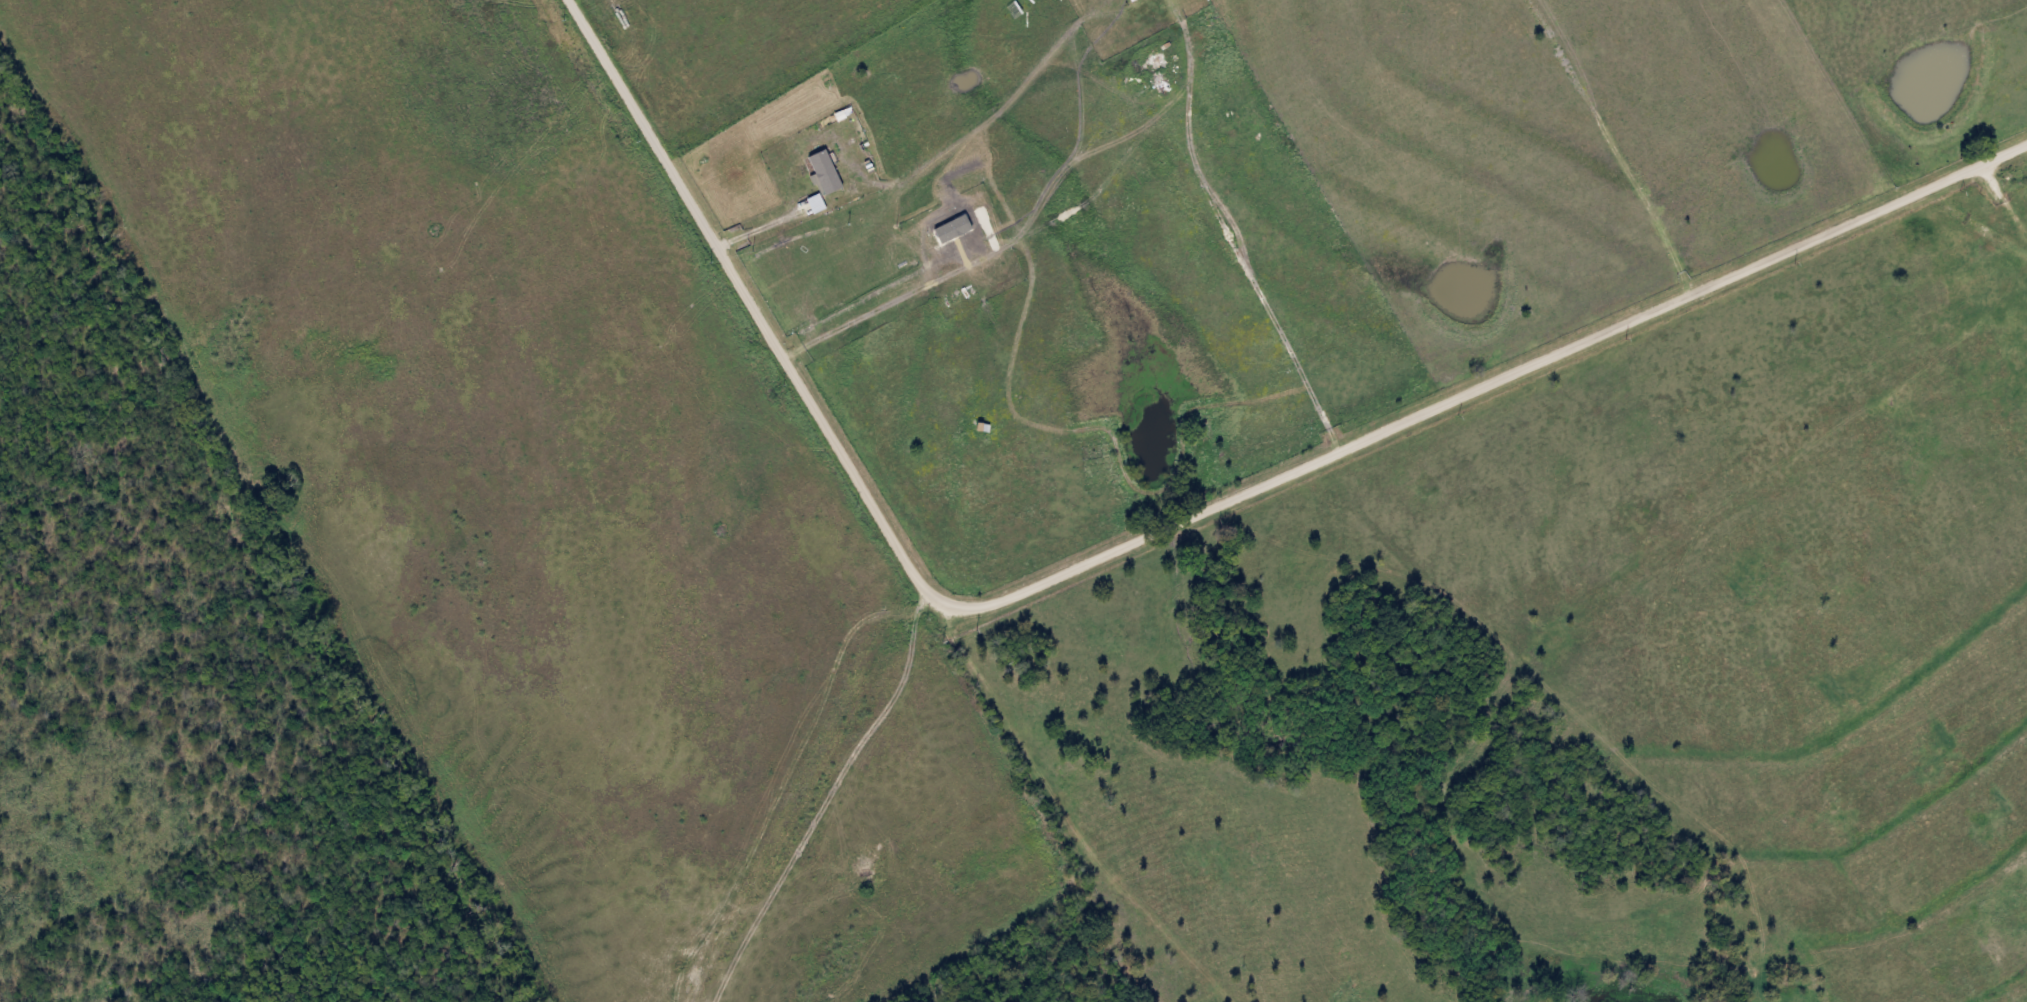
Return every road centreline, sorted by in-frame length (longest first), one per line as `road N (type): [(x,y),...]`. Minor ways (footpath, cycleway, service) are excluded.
road 1 (residential): [(2026,142),(985,606),(955,609),(916,582),(567,0)]

